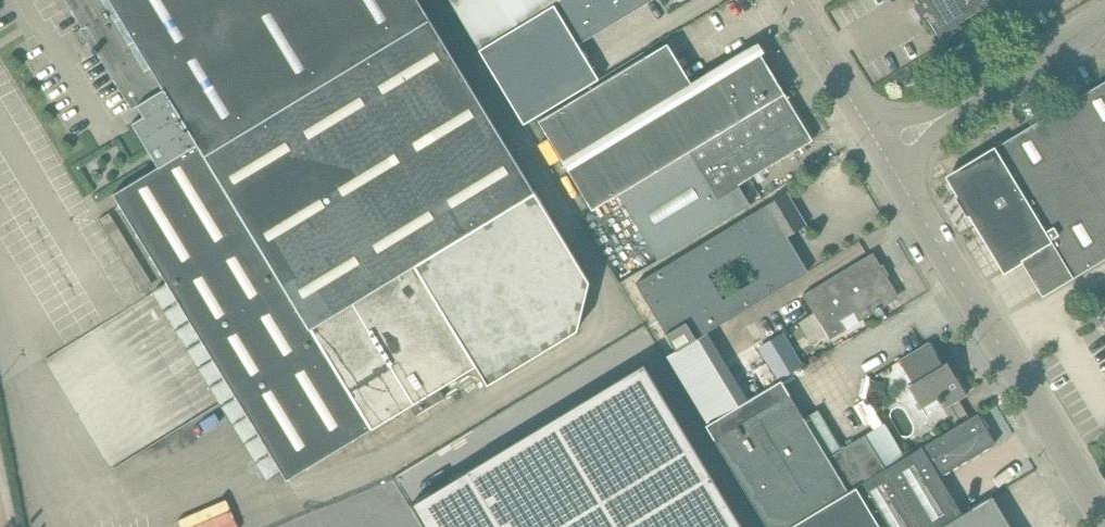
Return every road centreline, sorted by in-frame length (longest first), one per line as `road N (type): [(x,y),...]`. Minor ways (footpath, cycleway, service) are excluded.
road 1 (unclassified): [(1104,519),(882,152)]
road 2 (unclassified): [(1104,16),(882,152)]
road 3 (unclassified): [(882,152),(791,0)]

